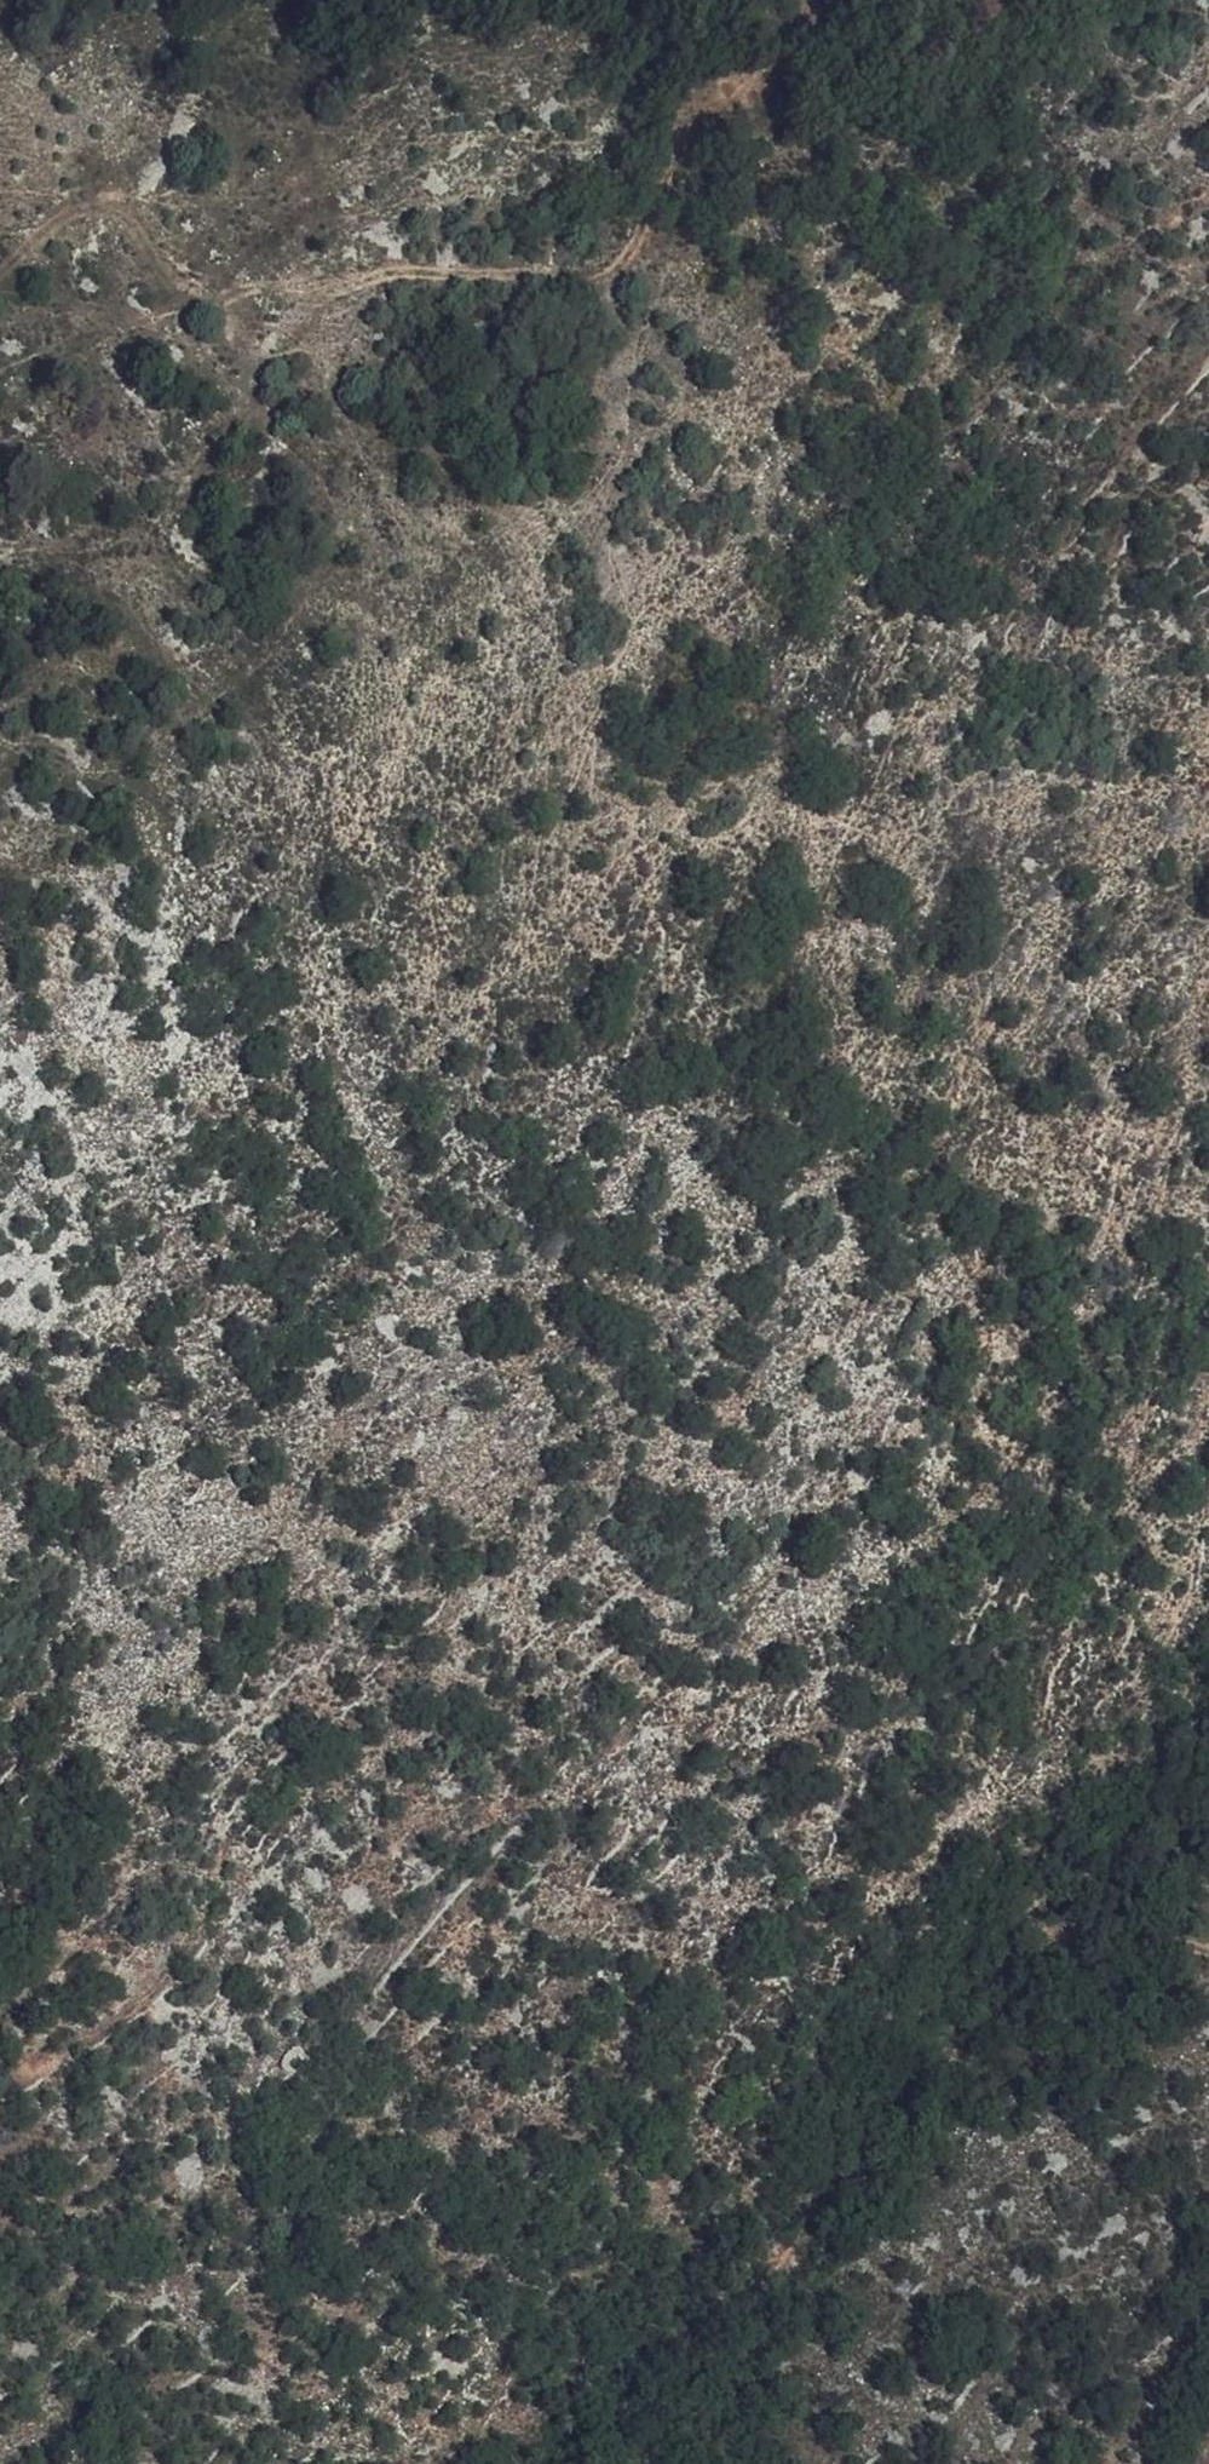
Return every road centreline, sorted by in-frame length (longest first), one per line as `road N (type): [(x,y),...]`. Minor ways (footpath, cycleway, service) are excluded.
road 1 (track): [(1208,1783),(1050,1895),(1055,1926),(1124,1932),(1208,1960)]

